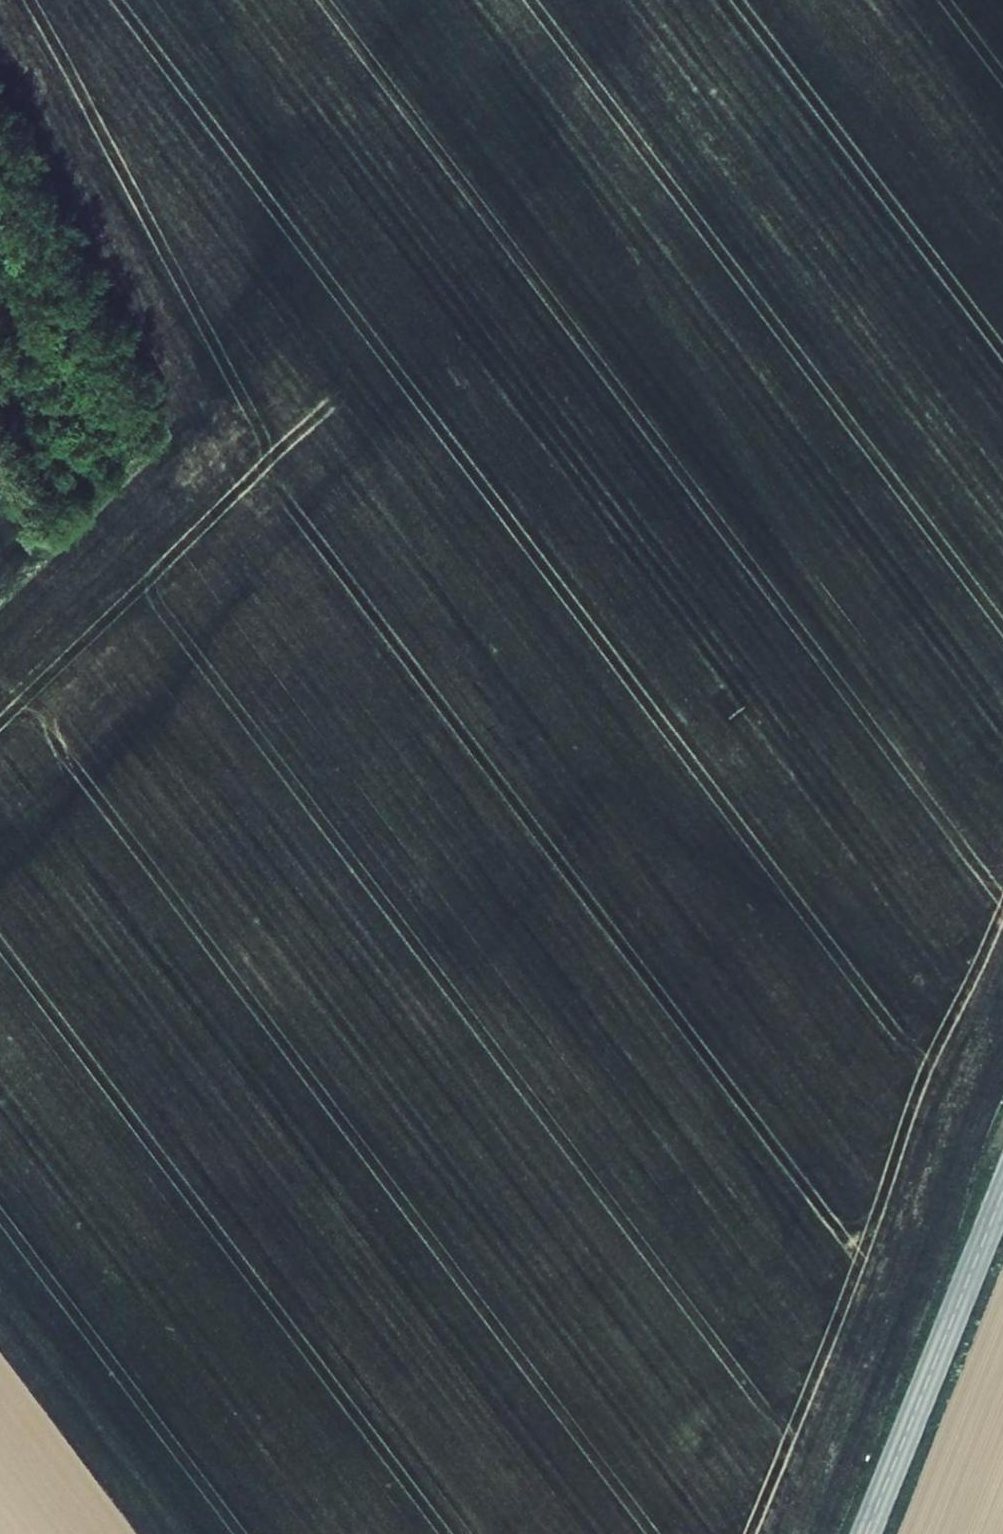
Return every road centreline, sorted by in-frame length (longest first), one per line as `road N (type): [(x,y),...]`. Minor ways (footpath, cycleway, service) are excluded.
road 1 (tertiary): [(864,1533),(1002,1189)]
road 2 (track): [(0,602),(157,449)]

